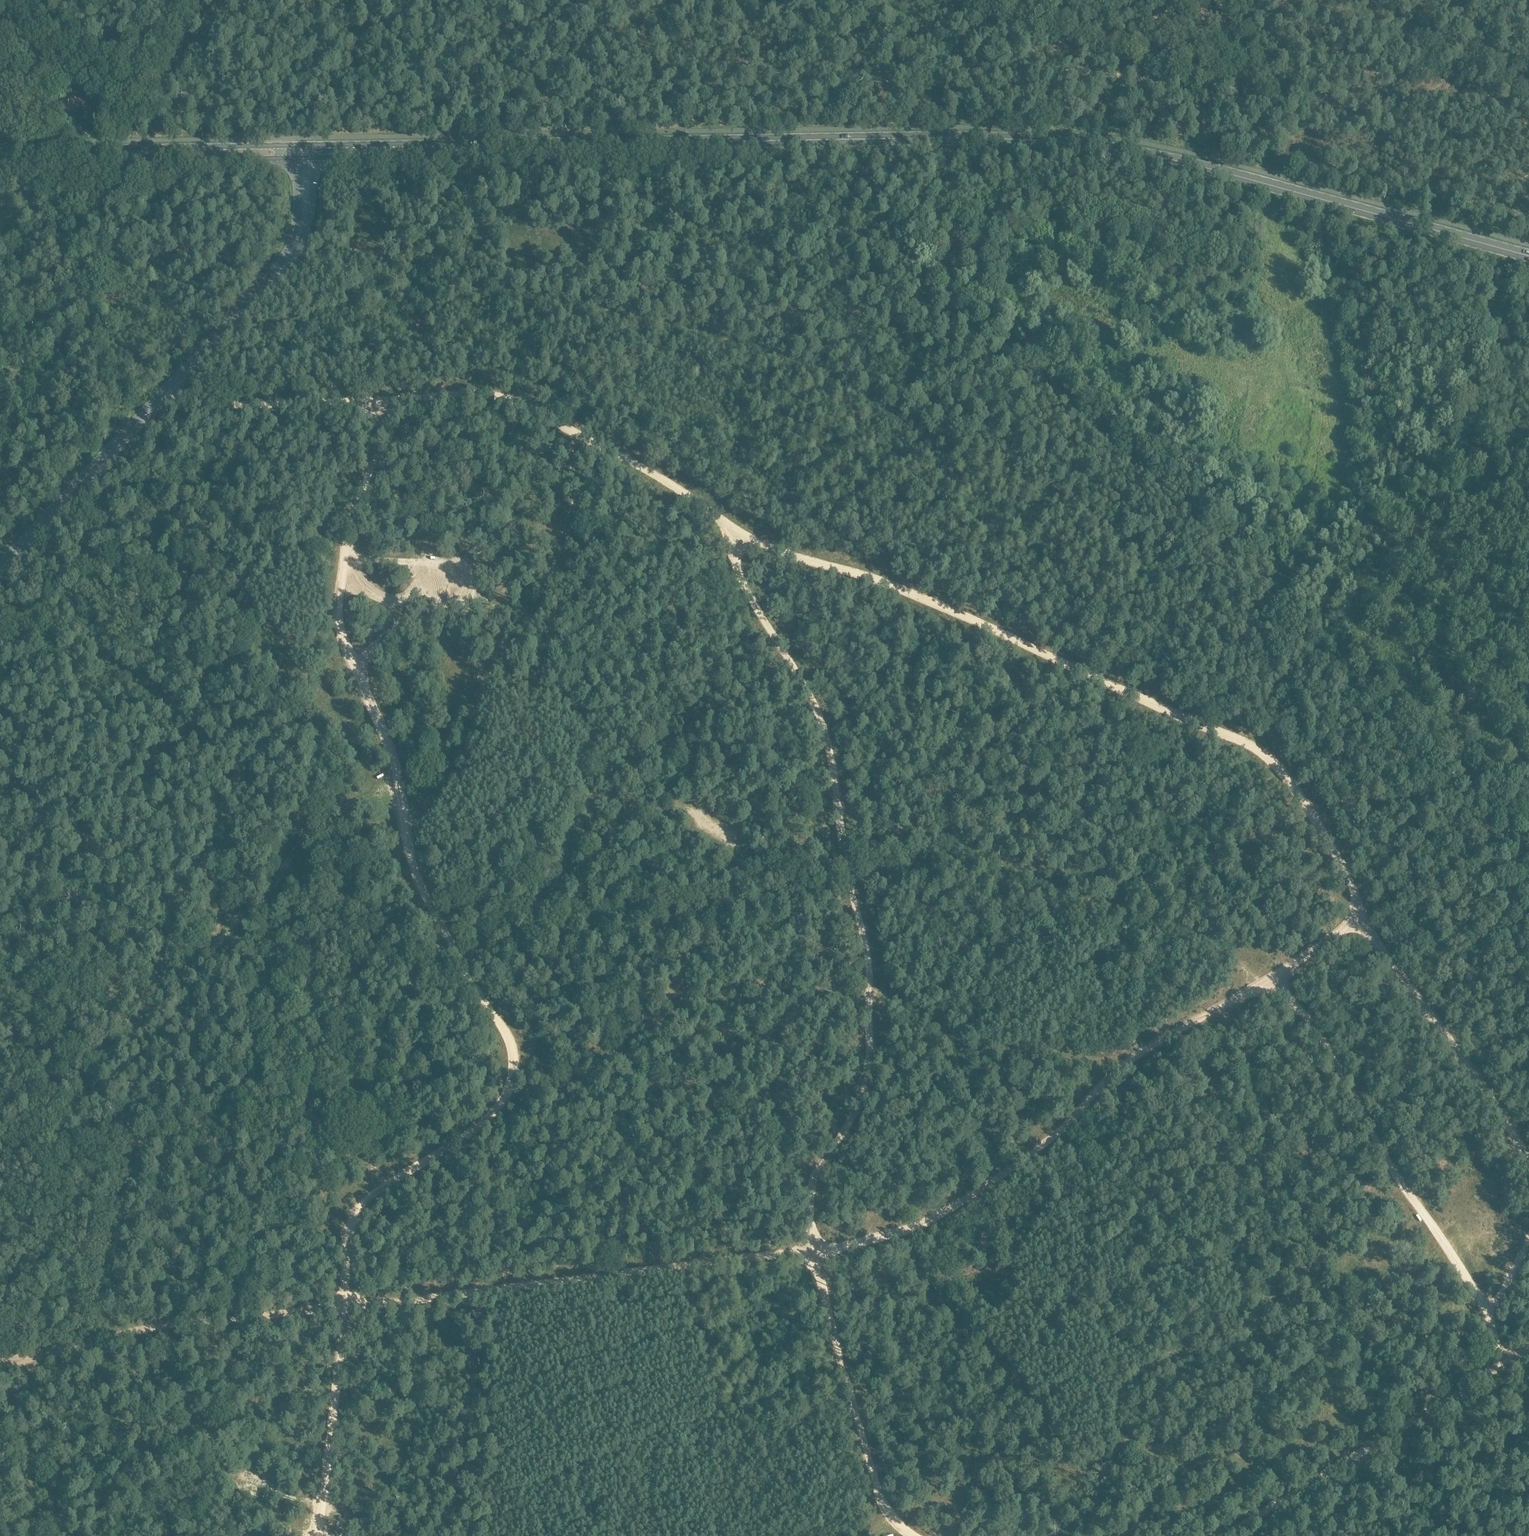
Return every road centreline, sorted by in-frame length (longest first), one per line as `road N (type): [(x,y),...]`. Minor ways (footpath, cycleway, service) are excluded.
road 1 (track): [(914,1535),(880,1498),(811,1233),(813,1177),(850,1121),(870,1049),(869,970),(831,759),(805,685),(742,581),(728,528),(650,472),(498,395),(155,405)]
road 2 (track): [(0,1361),(163,1324),(836,1249),(897,1232),(953,1207),(1042,1145),(1129,1061),(1361,917)]
road 3 (track): [(1507,1361),(1486,1310),(1294,1002),(1173,925),(1065,894),(948,836),(824,838),(752,852),(683,812),(600,803),(574,825),(537,926),(518,939),(457,953)]
road 4 (track): [(568,429),(577,493),(548,590),(491,676),(447,784),(433,806),(404,825),(422,890),(507,1036),(513,1075),(488,1118),(376,1189),(349,1218),(340,1360),(314,1535)]
road 5 (track): [(1242,83),(1197,88),(1109,74),(955,70),(152,81),(106,62),(31,0)]
road 6 (secondary): [(1528,255),(1208,168),(1054,142),(307,152)]
road 7 (track): [(728,528),(928,599),(1261,750),(1329,842),(1370,933),(1528,1161)]
road 8 (track): [(1106,1080),(1093,1062),(971,1043),(895,1001),(764,987),(677,1014),(607,1053)]
road 9 (unclassified): [(0,568),(278,275),(300,230),(307,152)]
road 10 (track): [(386,401),(346,537),(338,619),(387,736),(404,825)]
road 11 (track): [(1528,1349),(1222,1535)]
road 12 (track): [(513,1052),(607,1053),(753,1140),(811,1188)]
road 13 (track): [(1220,1009),(1259,1111),(1268,1214),(1283,1253),(1274,1289),(1257,1301)]
road 14 (secondary): [(0,153),(307,152)]
road 15 (track): [(1043,1535),(1061,1486),(1115,1454),(1122,1440),(1185,1462),(1283,1458)]
road 16 (track): [(34,1535),(35,1356)]
road 17 (track): [(128,141),(201,0)]

